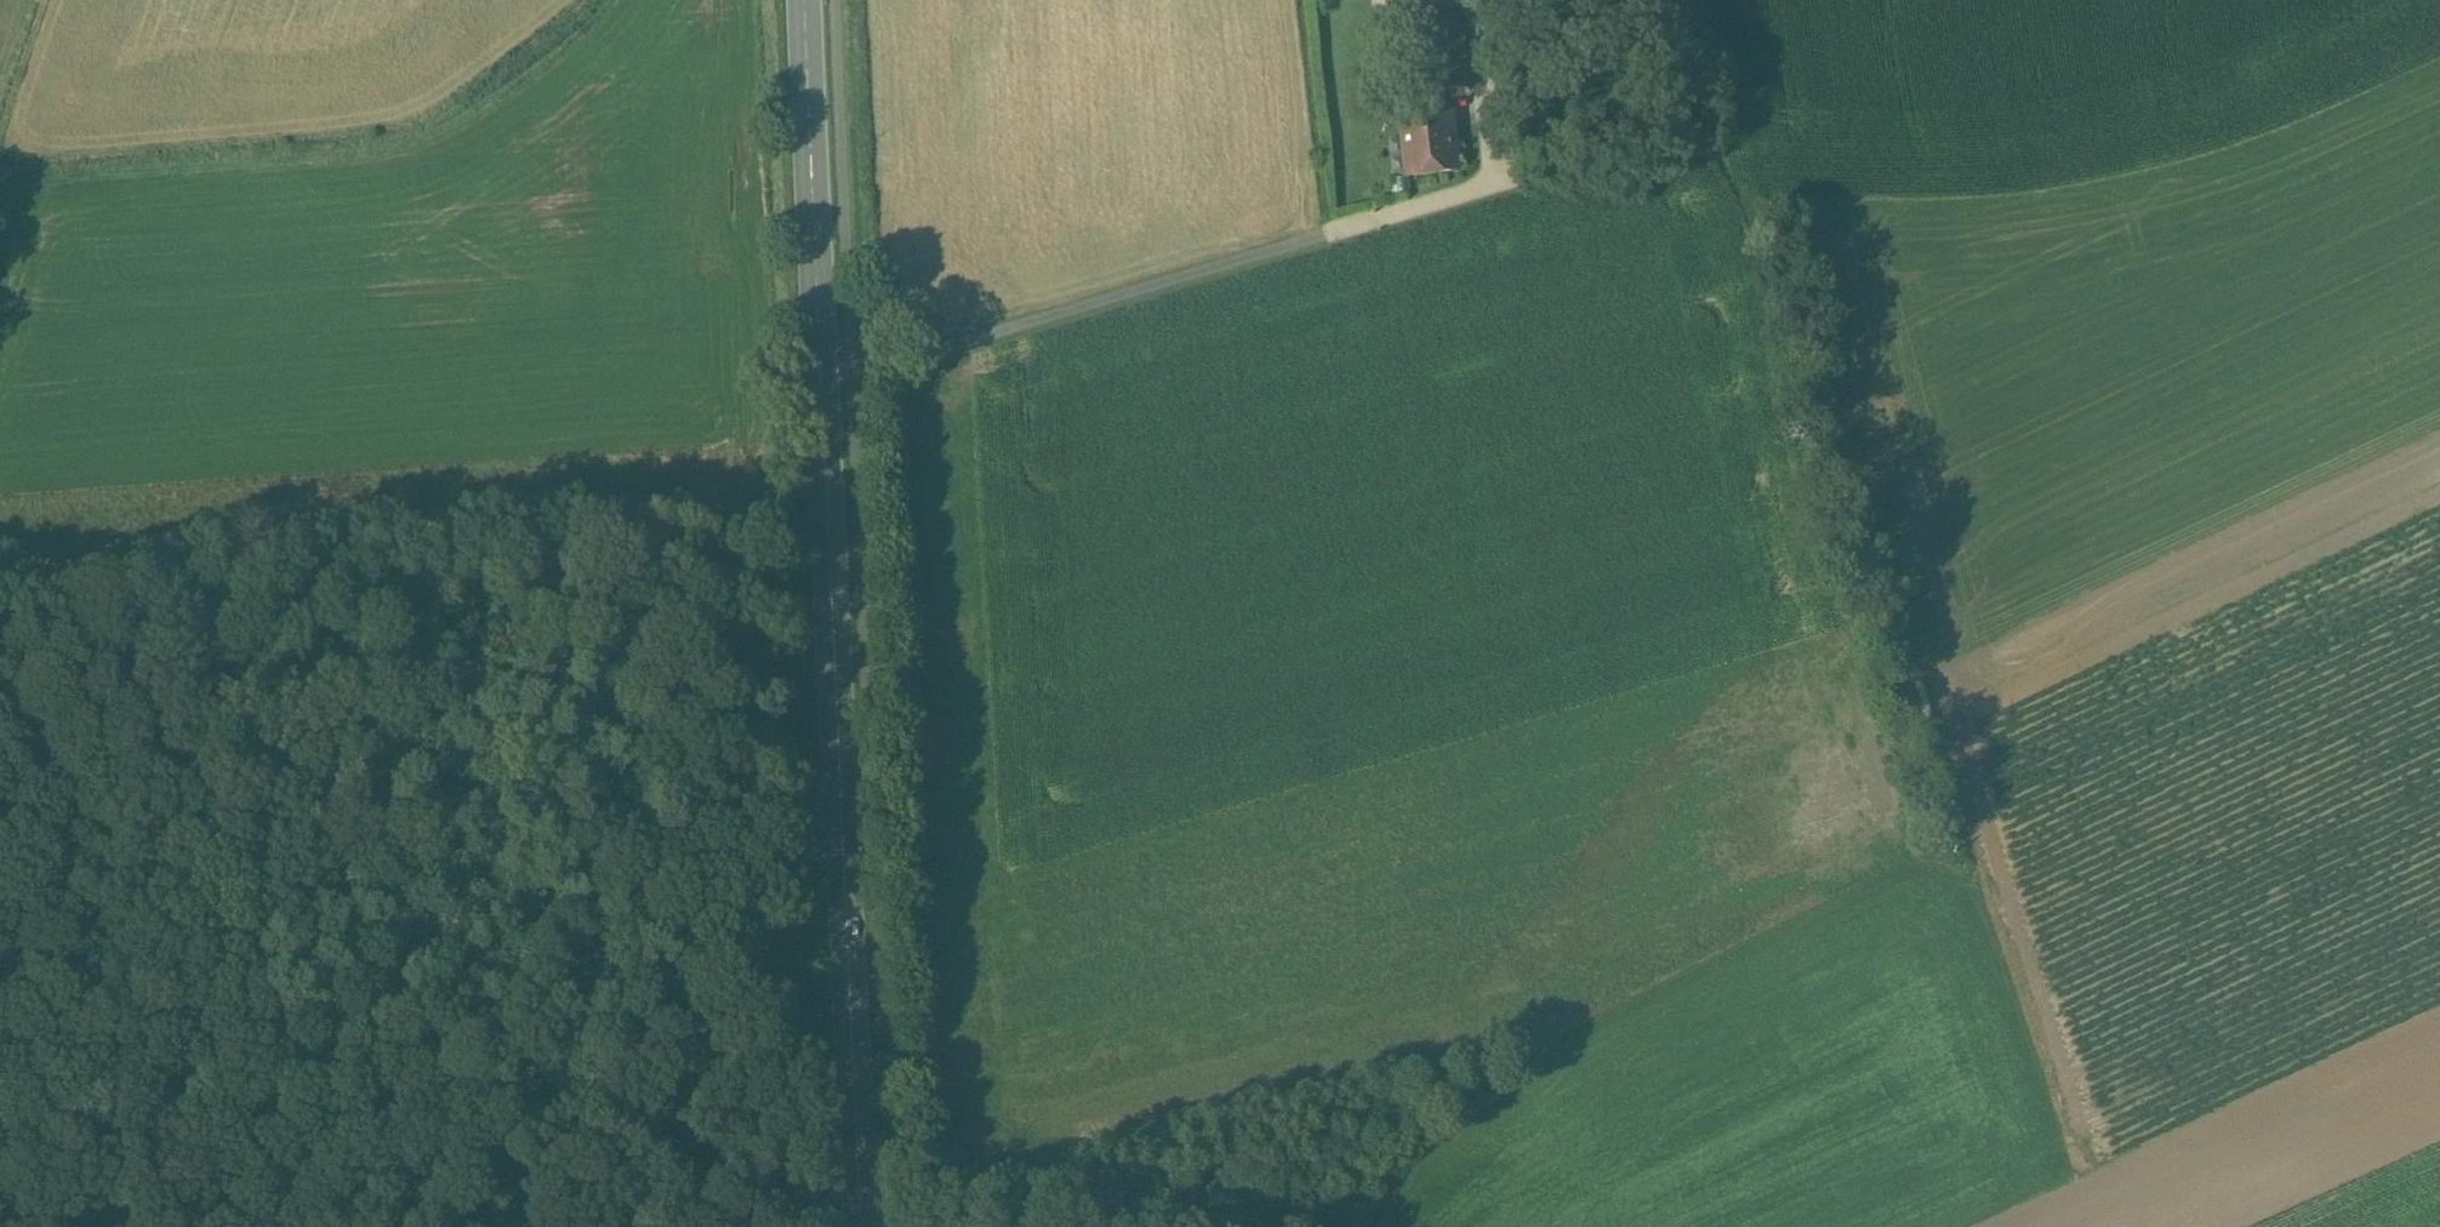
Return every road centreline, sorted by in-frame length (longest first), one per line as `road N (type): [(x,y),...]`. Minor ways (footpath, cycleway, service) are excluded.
road 1 (primary): [(802,0),(859,1210)]

